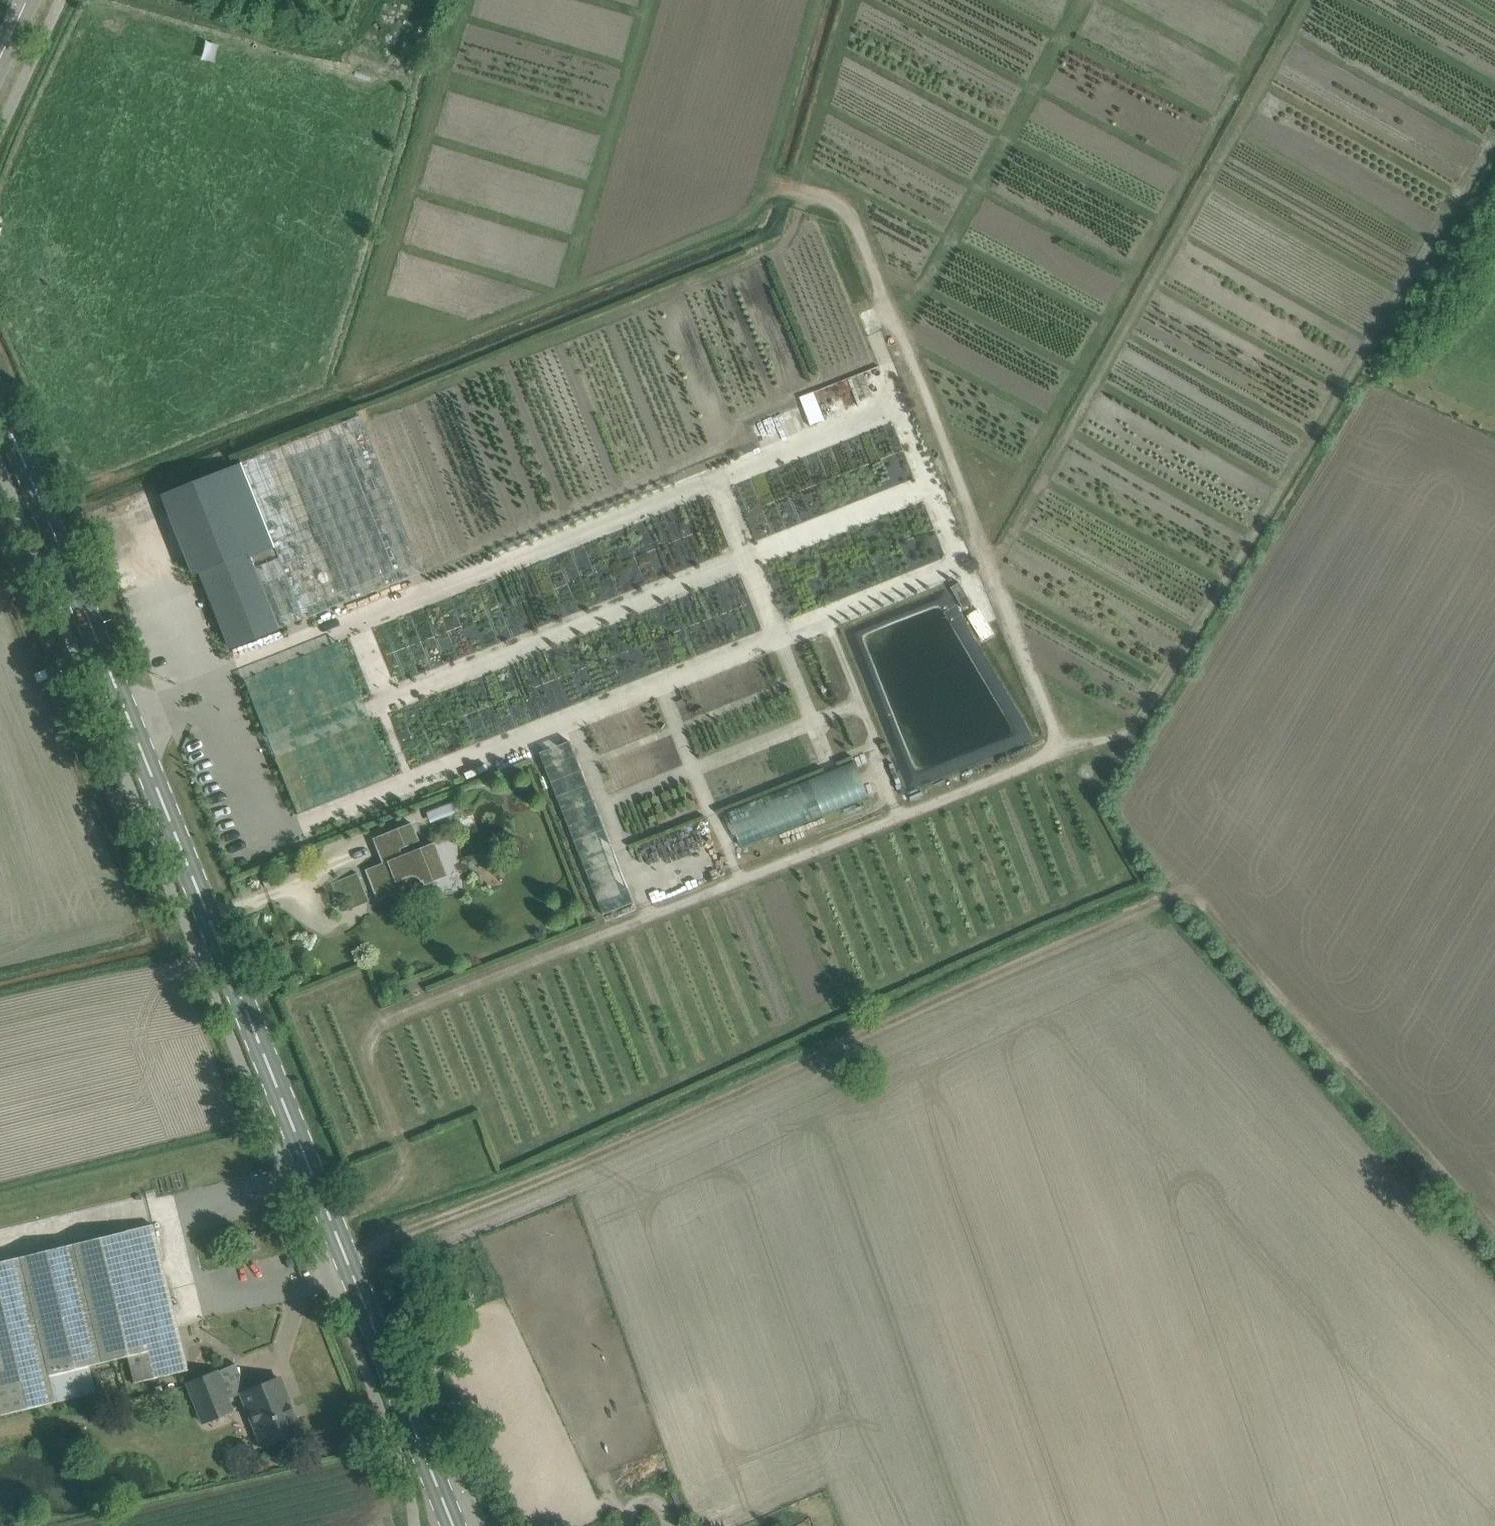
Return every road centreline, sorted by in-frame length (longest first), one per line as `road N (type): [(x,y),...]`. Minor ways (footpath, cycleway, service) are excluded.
road 1 (secondary): [(455,1525),(0,408)]

